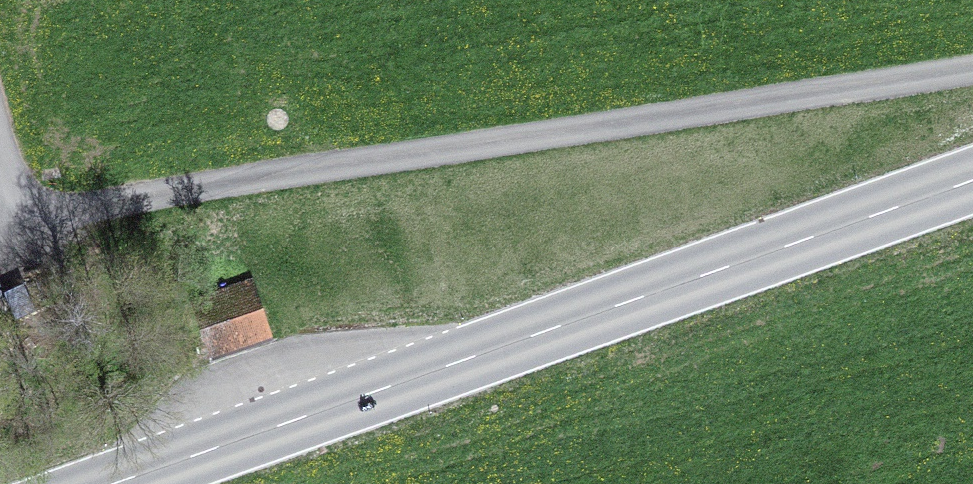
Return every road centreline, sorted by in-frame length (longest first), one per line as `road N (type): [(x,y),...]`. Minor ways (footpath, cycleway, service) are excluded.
road 1 (residential): [(0,173),(9,218),(972,67)]
road 2 (primary): [(972,180),(110,483)]

